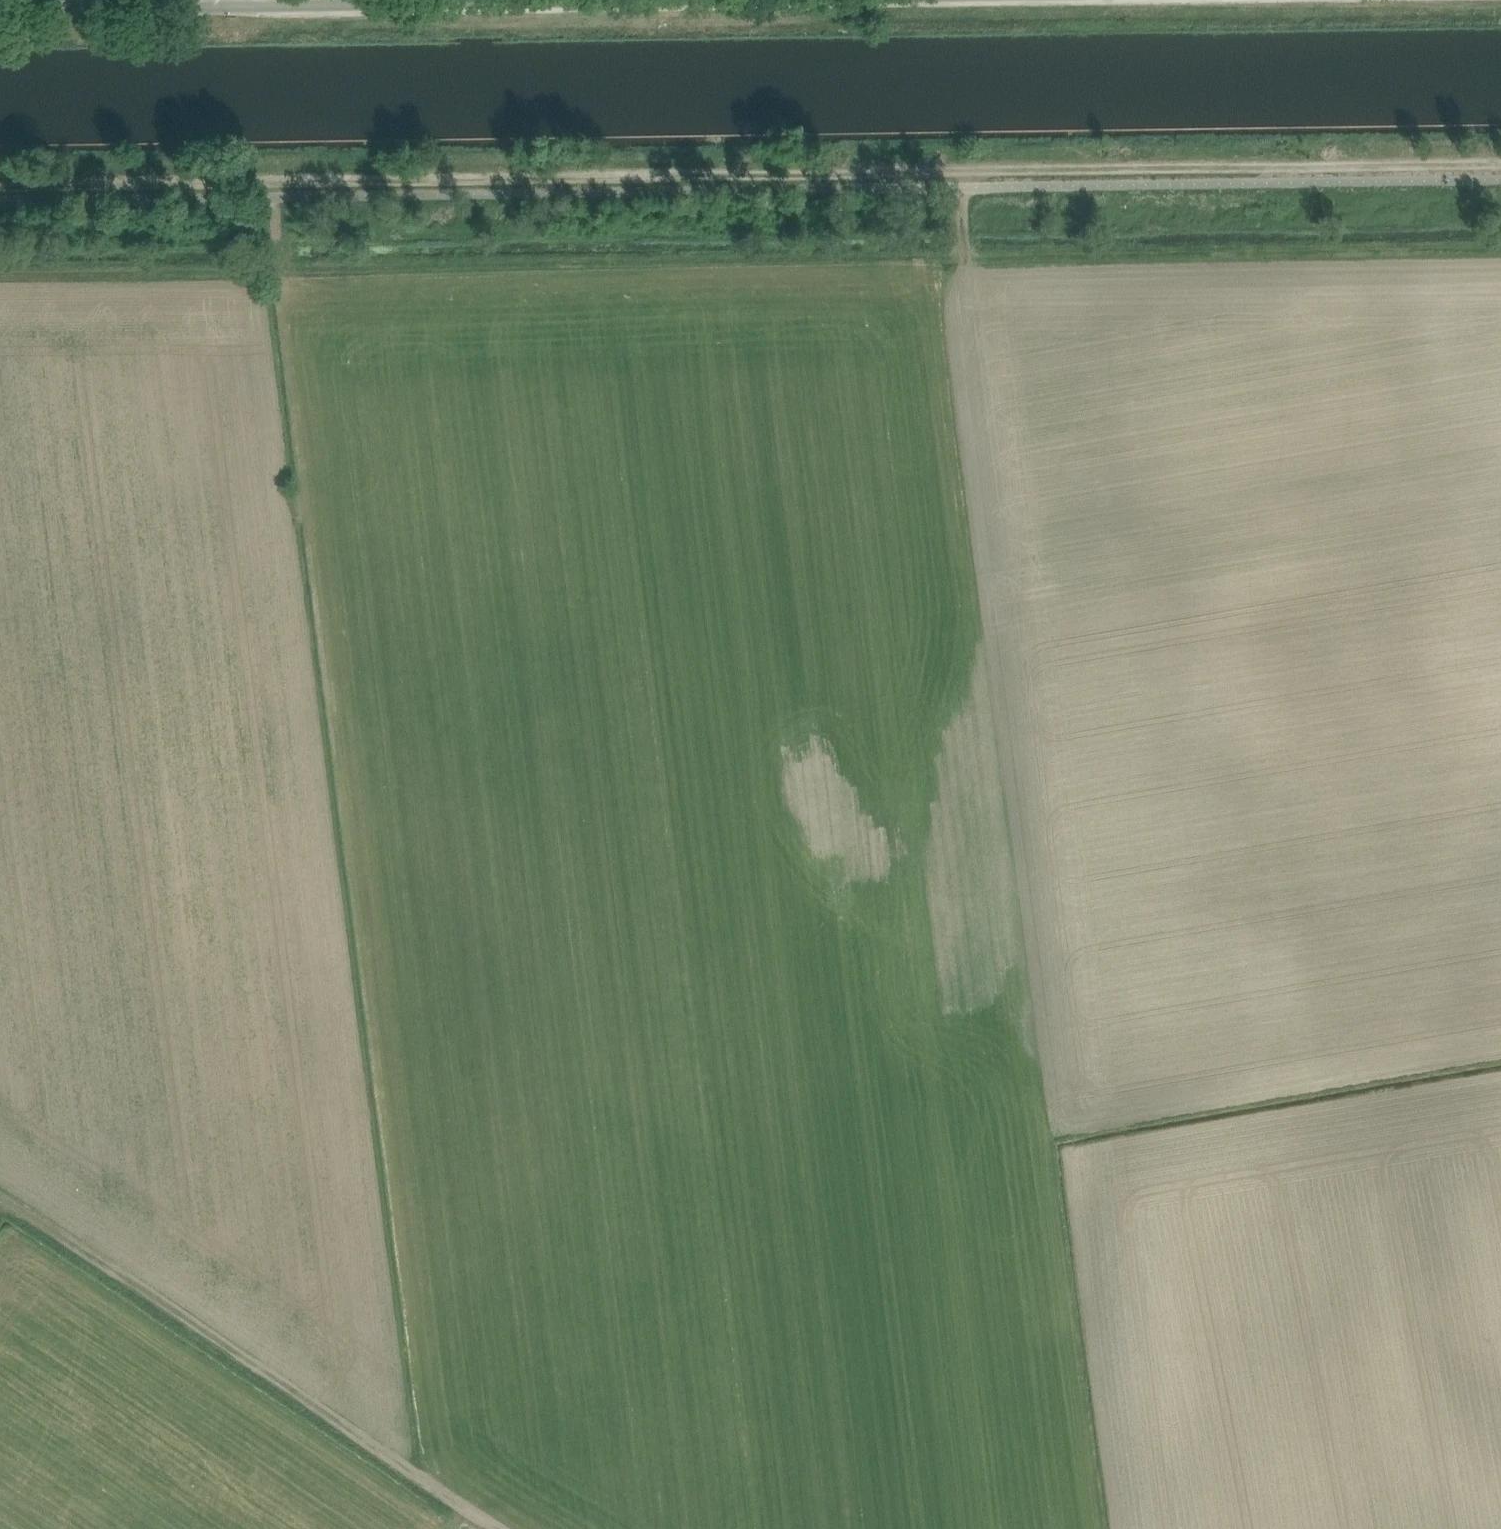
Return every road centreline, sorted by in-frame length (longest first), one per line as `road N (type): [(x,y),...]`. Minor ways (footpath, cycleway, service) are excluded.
road 1 (track): [(1500,160),(0,176)]
road 2 (track): [(501,1528),(0,1191)]

